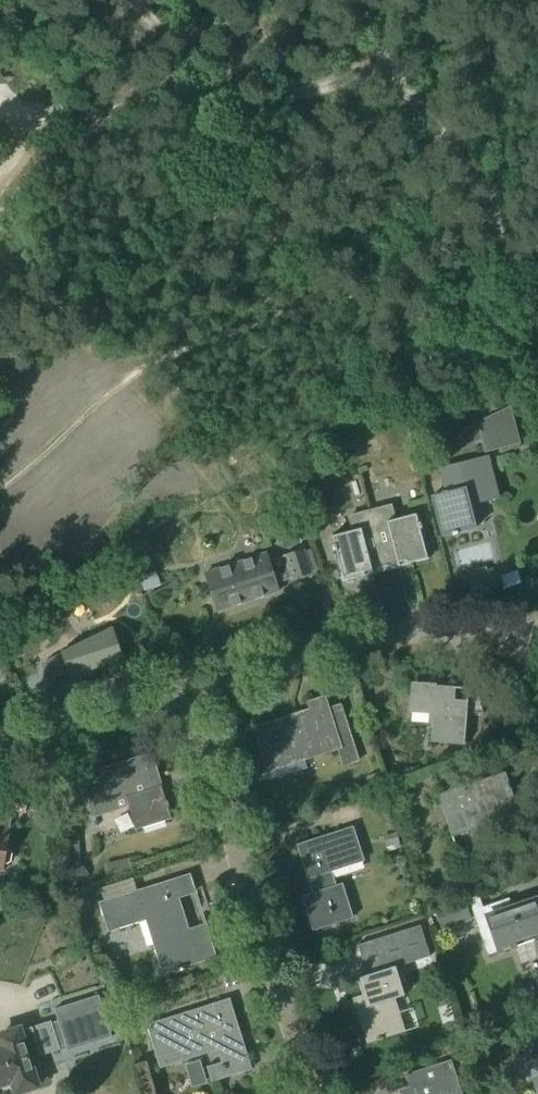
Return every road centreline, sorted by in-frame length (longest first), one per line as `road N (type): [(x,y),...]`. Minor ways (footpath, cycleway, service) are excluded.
road 1 (residential): [(311,1093),(182,687)]
road 2 (unclassified): [(537,334),(527,283),(491,211),(387,66),(354,0)]
road 3 (residential): [(182,687),(342,638),(457,630),(526,641)]
road 4 (residential): [(0,749),(182,687)]

